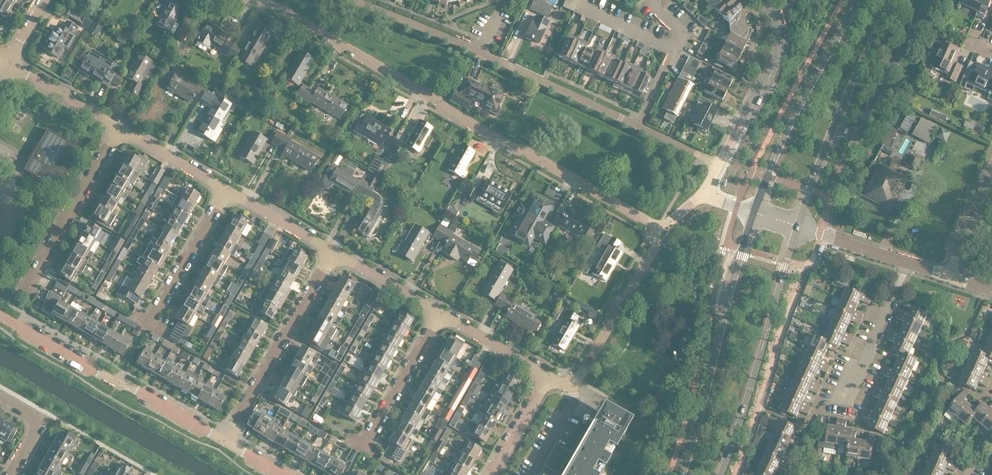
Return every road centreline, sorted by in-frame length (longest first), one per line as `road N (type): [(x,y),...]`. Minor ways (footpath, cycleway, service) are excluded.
road 1 (residential): [(664,232),(262,0)]
road 2 (residential): [(352,0),(641,128)]
road 3 (secondary): [(753,212),(681,474)]
road 4 (secondary): [(719,474),(797,226)]
road 5 (residential): [(223,439),(0,316)]
road 6 (secondary): [(797,226),(894,0)]
road 7 (secondary): [(857,0),(792,119),(753,212)]
road 8 (residential): [(223,439),(336,251)]
road 9 (residential): [(718,164),(775,47),(773,16),(760,0)]
road 10 (residential): [(30,280),(124,125)]
road 11 (residential): [(575,380),(664,232)]
road 12 (residential): [(841,403),(908,262)]
road 13 (residential): [(156,316),(229,188)]
road 14 (residential): [(371,436),(441,313)]
road 15 (residential): [(13,60),(124,125)]
road 16 (residential): [(441,313),(550,378)]
road 17 (residential): [(229,188),(336,251)]
road 18 (residential): [(124,125),(229,188)]
road 19 (residential): [(336,251),(441,313)]

